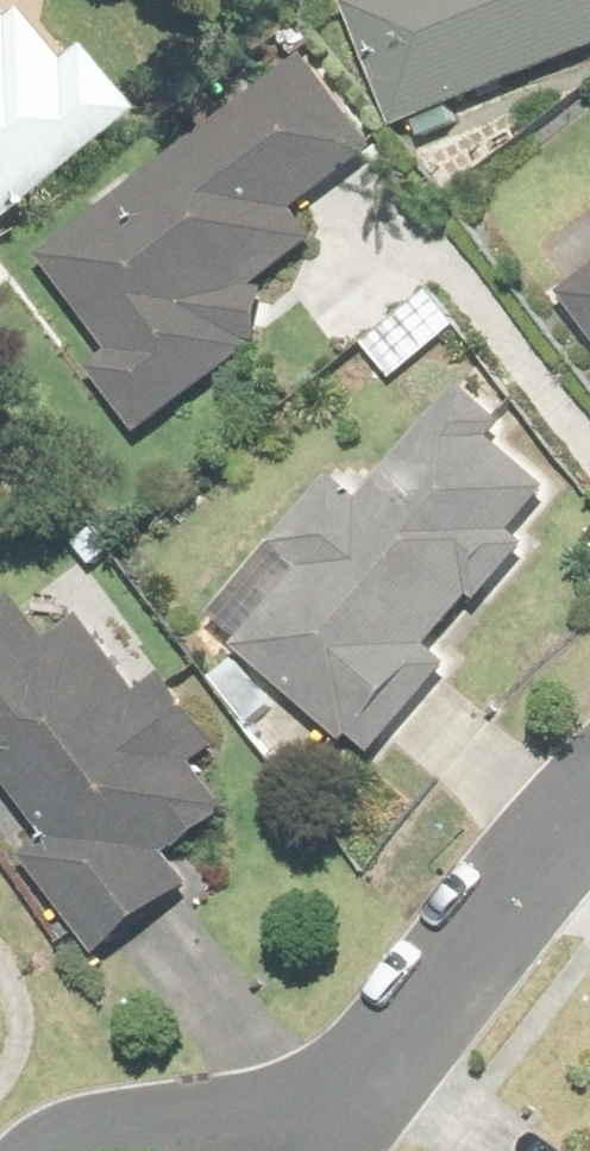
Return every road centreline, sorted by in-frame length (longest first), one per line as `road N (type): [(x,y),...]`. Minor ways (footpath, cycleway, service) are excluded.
road 1 (residential): [(340,1113),(589,801)]
road 2 (residential): [(112,1138),(340,1113)]

